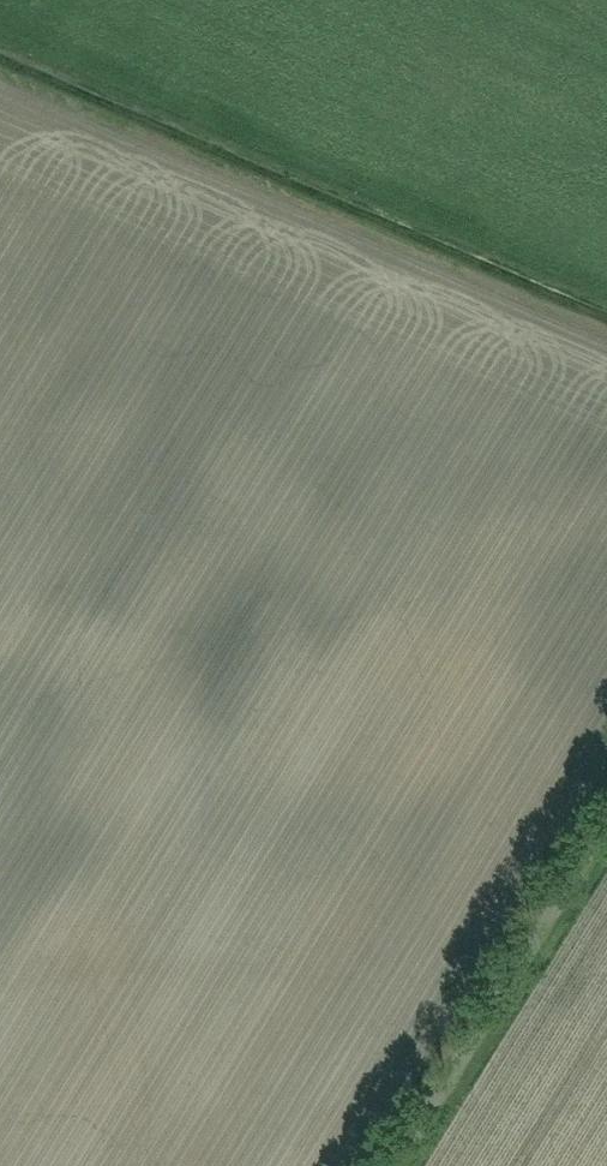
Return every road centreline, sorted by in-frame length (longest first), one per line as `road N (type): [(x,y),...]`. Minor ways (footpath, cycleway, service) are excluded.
road 1 (unclassified): [(399,1165),(606,825)]

